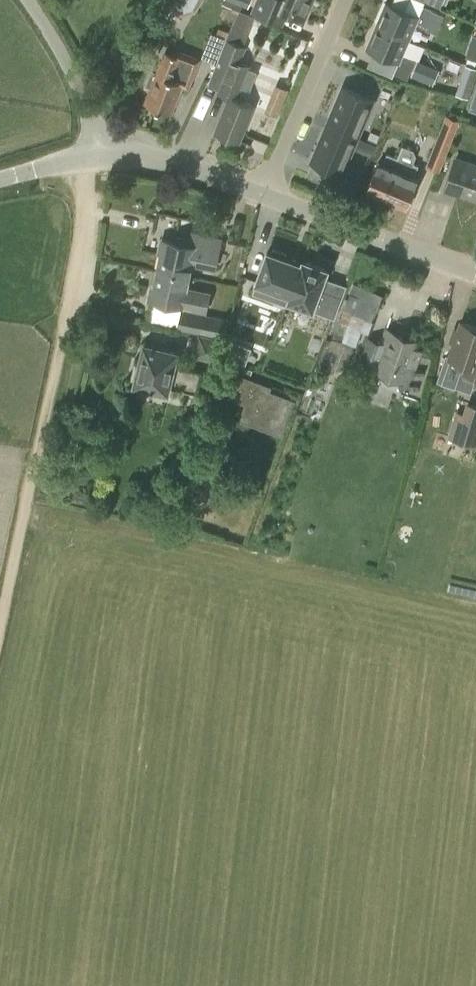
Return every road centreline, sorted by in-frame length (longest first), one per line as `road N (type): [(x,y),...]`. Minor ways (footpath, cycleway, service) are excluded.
road 1 (track): [(0,611),(71,270),(75,160)]
road 2 (unclassified): [(475,274),(264,195)]
road 3 (residential): [(264,195),(345,0)]
road 4 (unclassified): [(103,154),(64,60),(28,0)]
road 5 (unclassified): [(264,195),(191,168),(103,154)]

